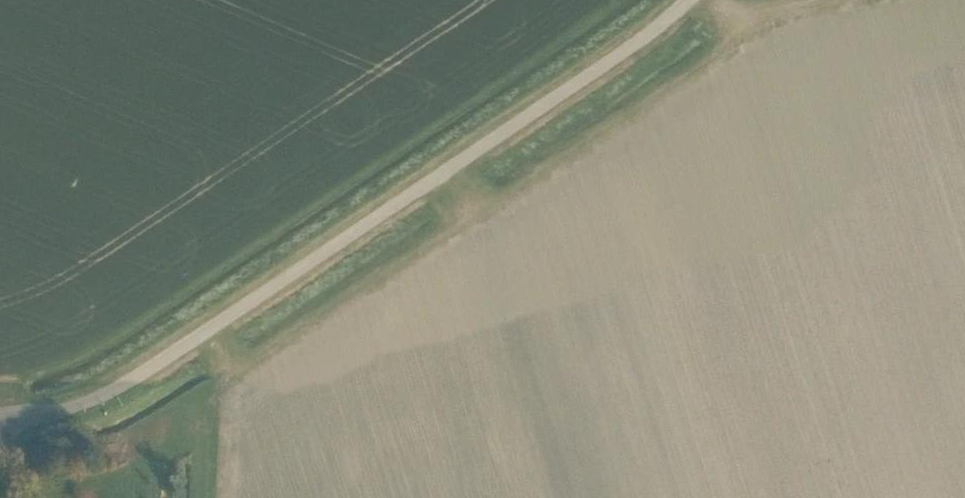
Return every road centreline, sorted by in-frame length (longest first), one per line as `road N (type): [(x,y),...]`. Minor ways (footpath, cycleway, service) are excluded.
road 1 (unclassified): [(0,423),(119,387),(583,81),(686,0)]

